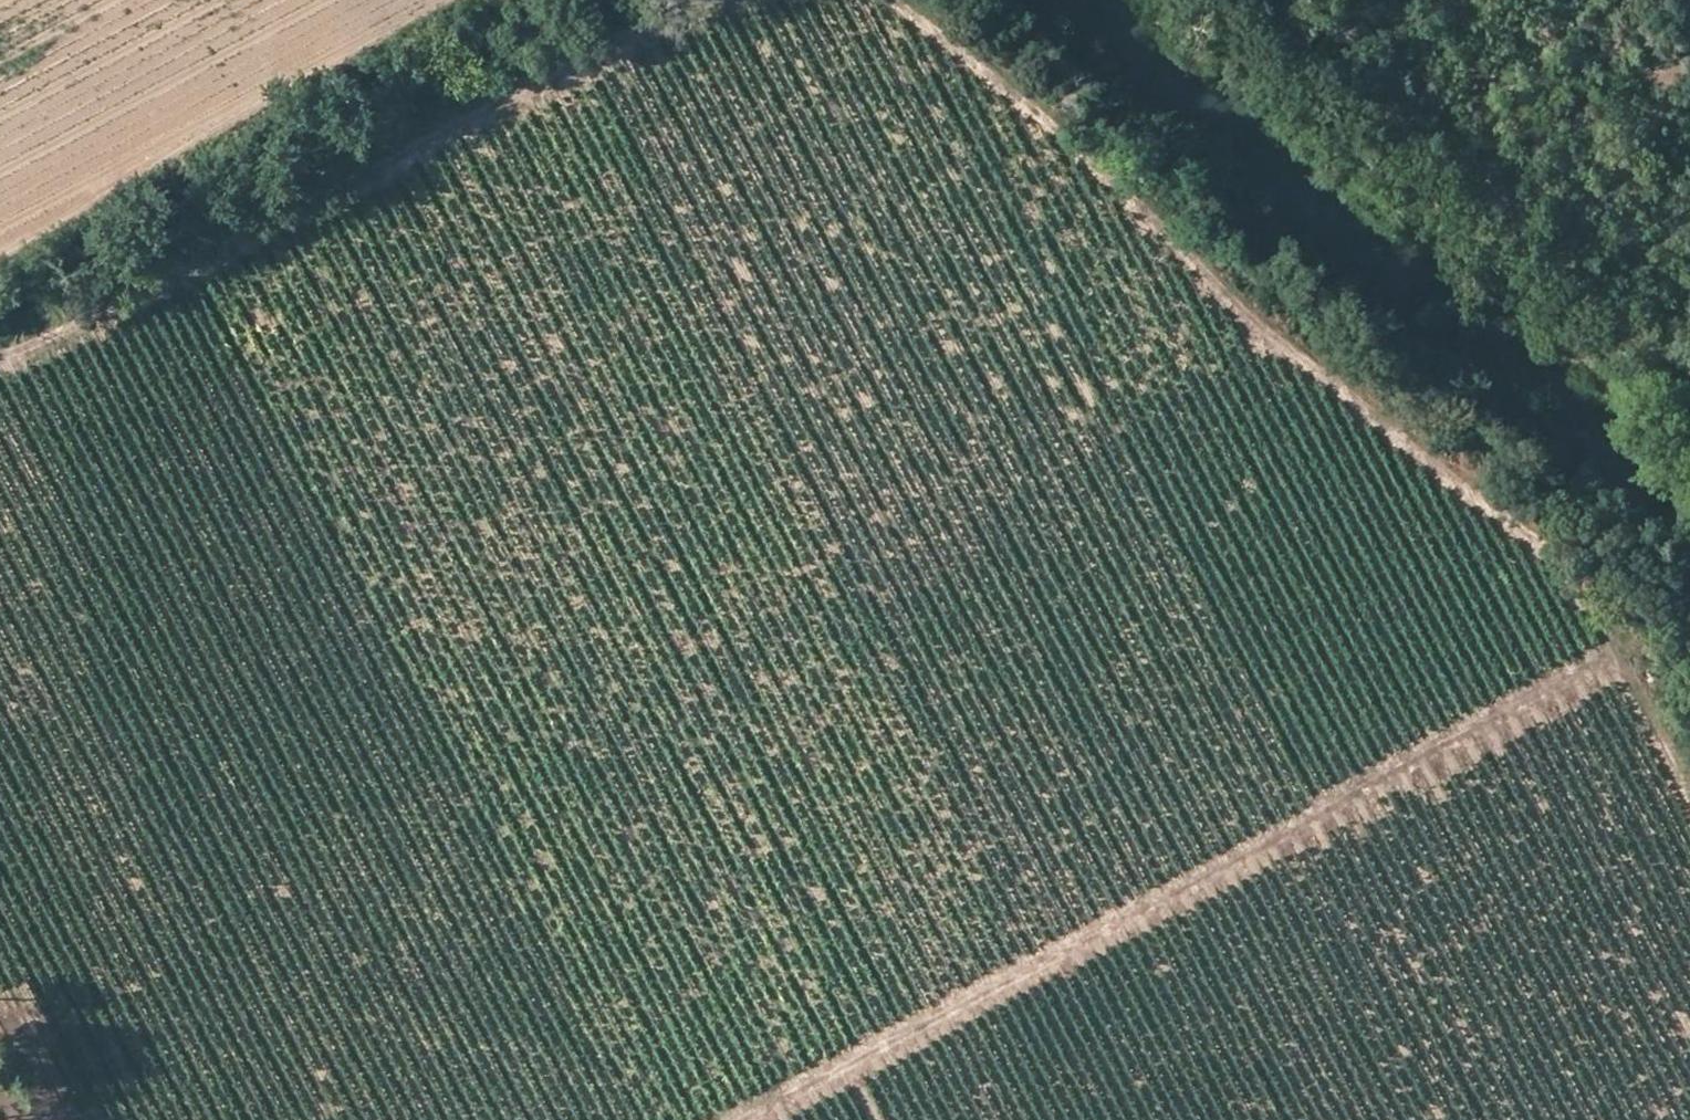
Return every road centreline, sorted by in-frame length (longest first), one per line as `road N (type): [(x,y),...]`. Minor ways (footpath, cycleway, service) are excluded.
road 1 (track): [(730,1119),(1609,653)]
road 2 (track): [(890,0),(1071,145),(1186,253),(1255,334),(1345,392),(1552,554),(1609,653)]
road 3 (track): [(0,357),(710,0)]
road 4 (track): [(1609,653),(1689,811)]

